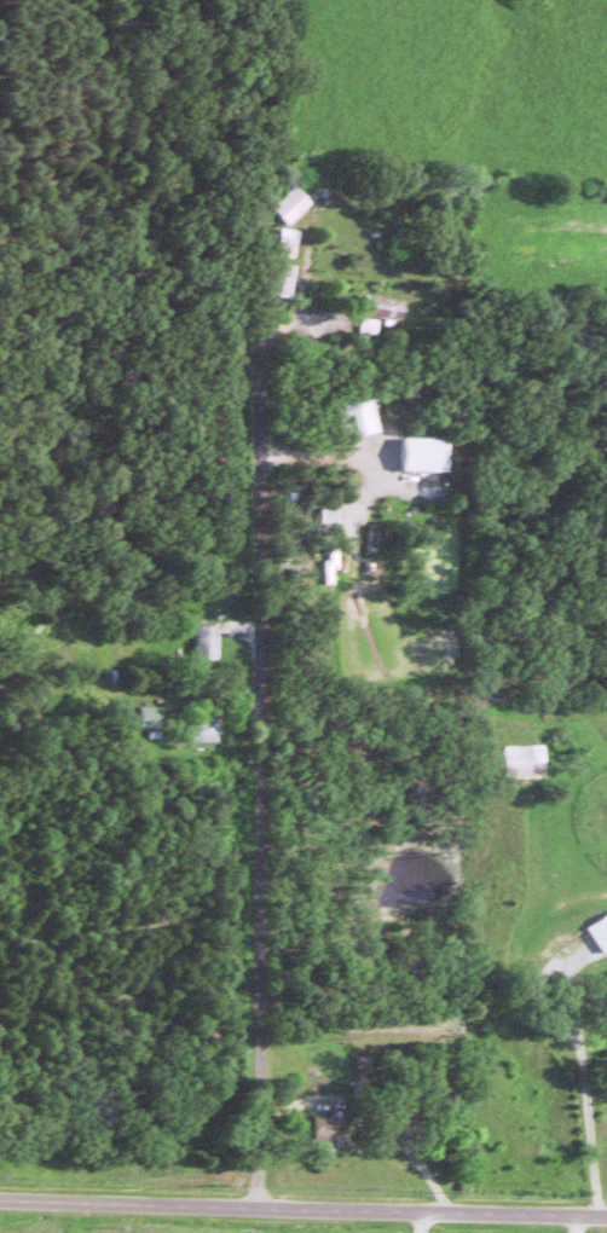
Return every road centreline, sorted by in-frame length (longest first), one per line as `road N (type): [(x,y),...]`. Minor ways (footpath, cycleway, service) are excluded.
road 1 (residential): [(262,1205),(266,353),(293,326),(308,293),(313,212)]
road 2 (tertiary): [(606,1215),(0,1199)]

